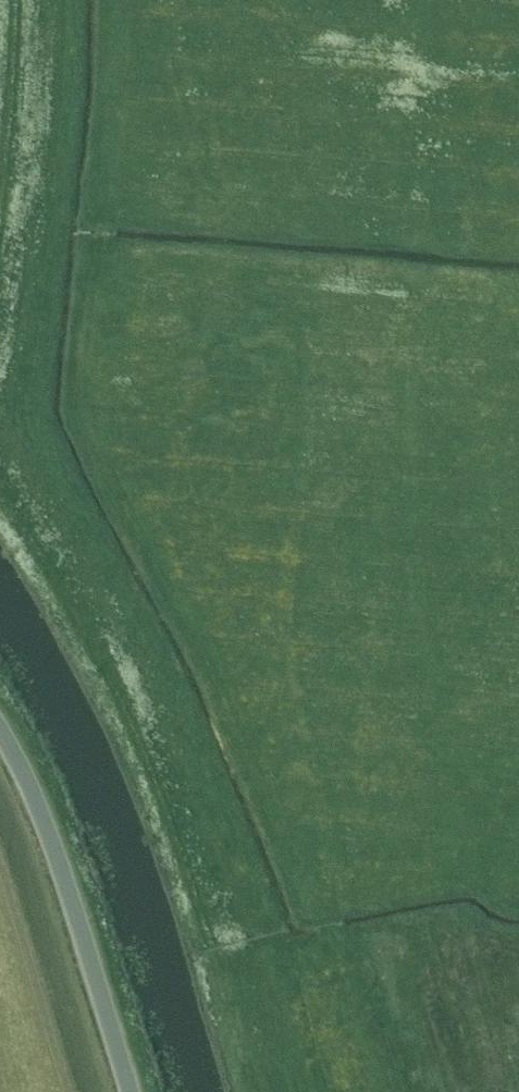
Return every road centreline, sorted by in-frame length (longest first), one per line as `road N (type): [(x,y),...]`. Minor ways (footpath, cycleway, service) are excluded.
road 1 (tertiary): [(130,1091),(47,830),(0,730)]

